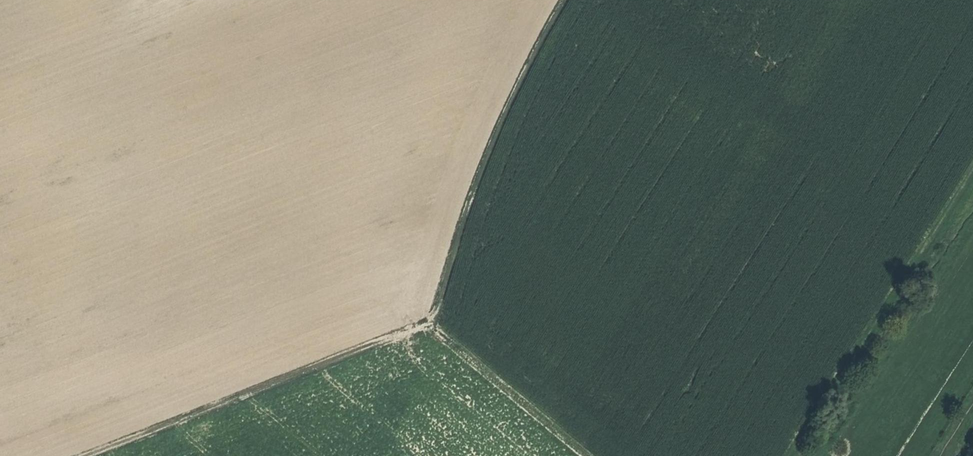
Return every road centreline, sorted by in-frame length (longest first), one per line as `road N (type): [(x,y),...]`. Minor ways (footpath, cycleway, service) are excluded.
road 1 (track): [(87,455),(427,324)]
road 2 (track): [(562,0),(507,95),(427,324)]
road 3 (track): [(972,171),(791,455)]
road 4 (track): [(587,455),(427,324)]

